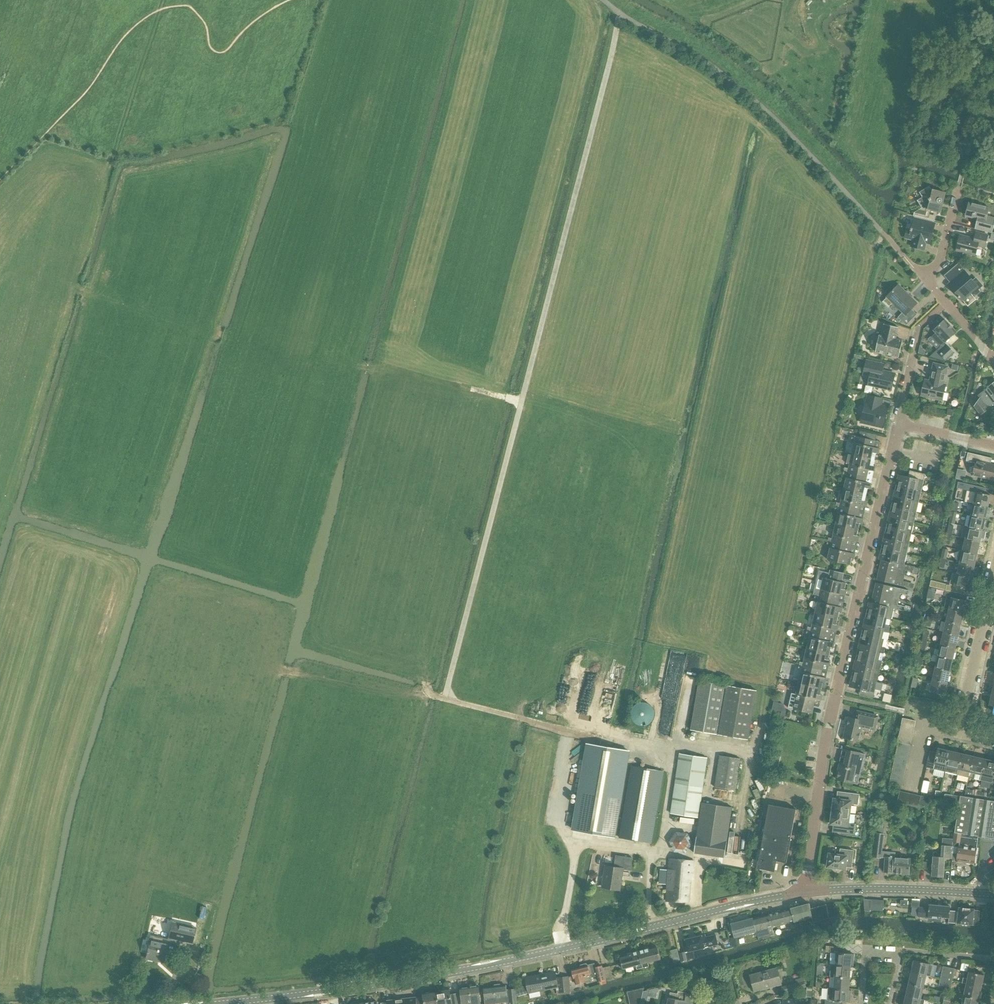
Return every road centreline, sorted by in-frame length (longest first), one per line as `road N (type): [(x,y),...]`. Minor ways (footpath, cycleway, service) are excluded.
road 1 (track): [(620,14),(447,687),(453,700)]
road 2 (unclassified): [(805,893),(484,966),(216,1003)]
road 3 (track): [(64,288),(302,367),(376,371),(394,361),(521,403)]
road 4 (residential): [(805,893),(829,726),(897,426)]
road 5 (track): [(453,700),(570,731),(553,828),(577,843),(562,949)]
road 6 (residential): [(993,357),(924,278),(940,264),(959,191)]
road 7 (unclassified): [(993,894),(805,893)]
road 8 (residential): [(961,732),(993,589)]

